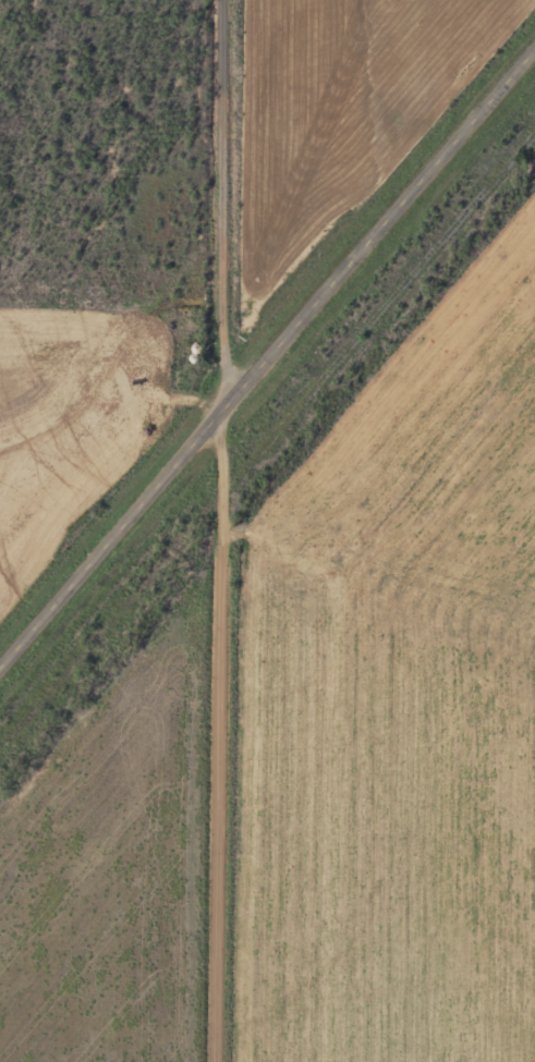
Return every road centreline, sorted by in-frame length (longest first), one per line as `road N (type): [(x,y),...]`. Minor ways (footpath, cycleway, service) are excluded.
road 1 (residential): [(223,1061),(226,0)]
road 2 (secondary): [(0,683),(534,66)]

